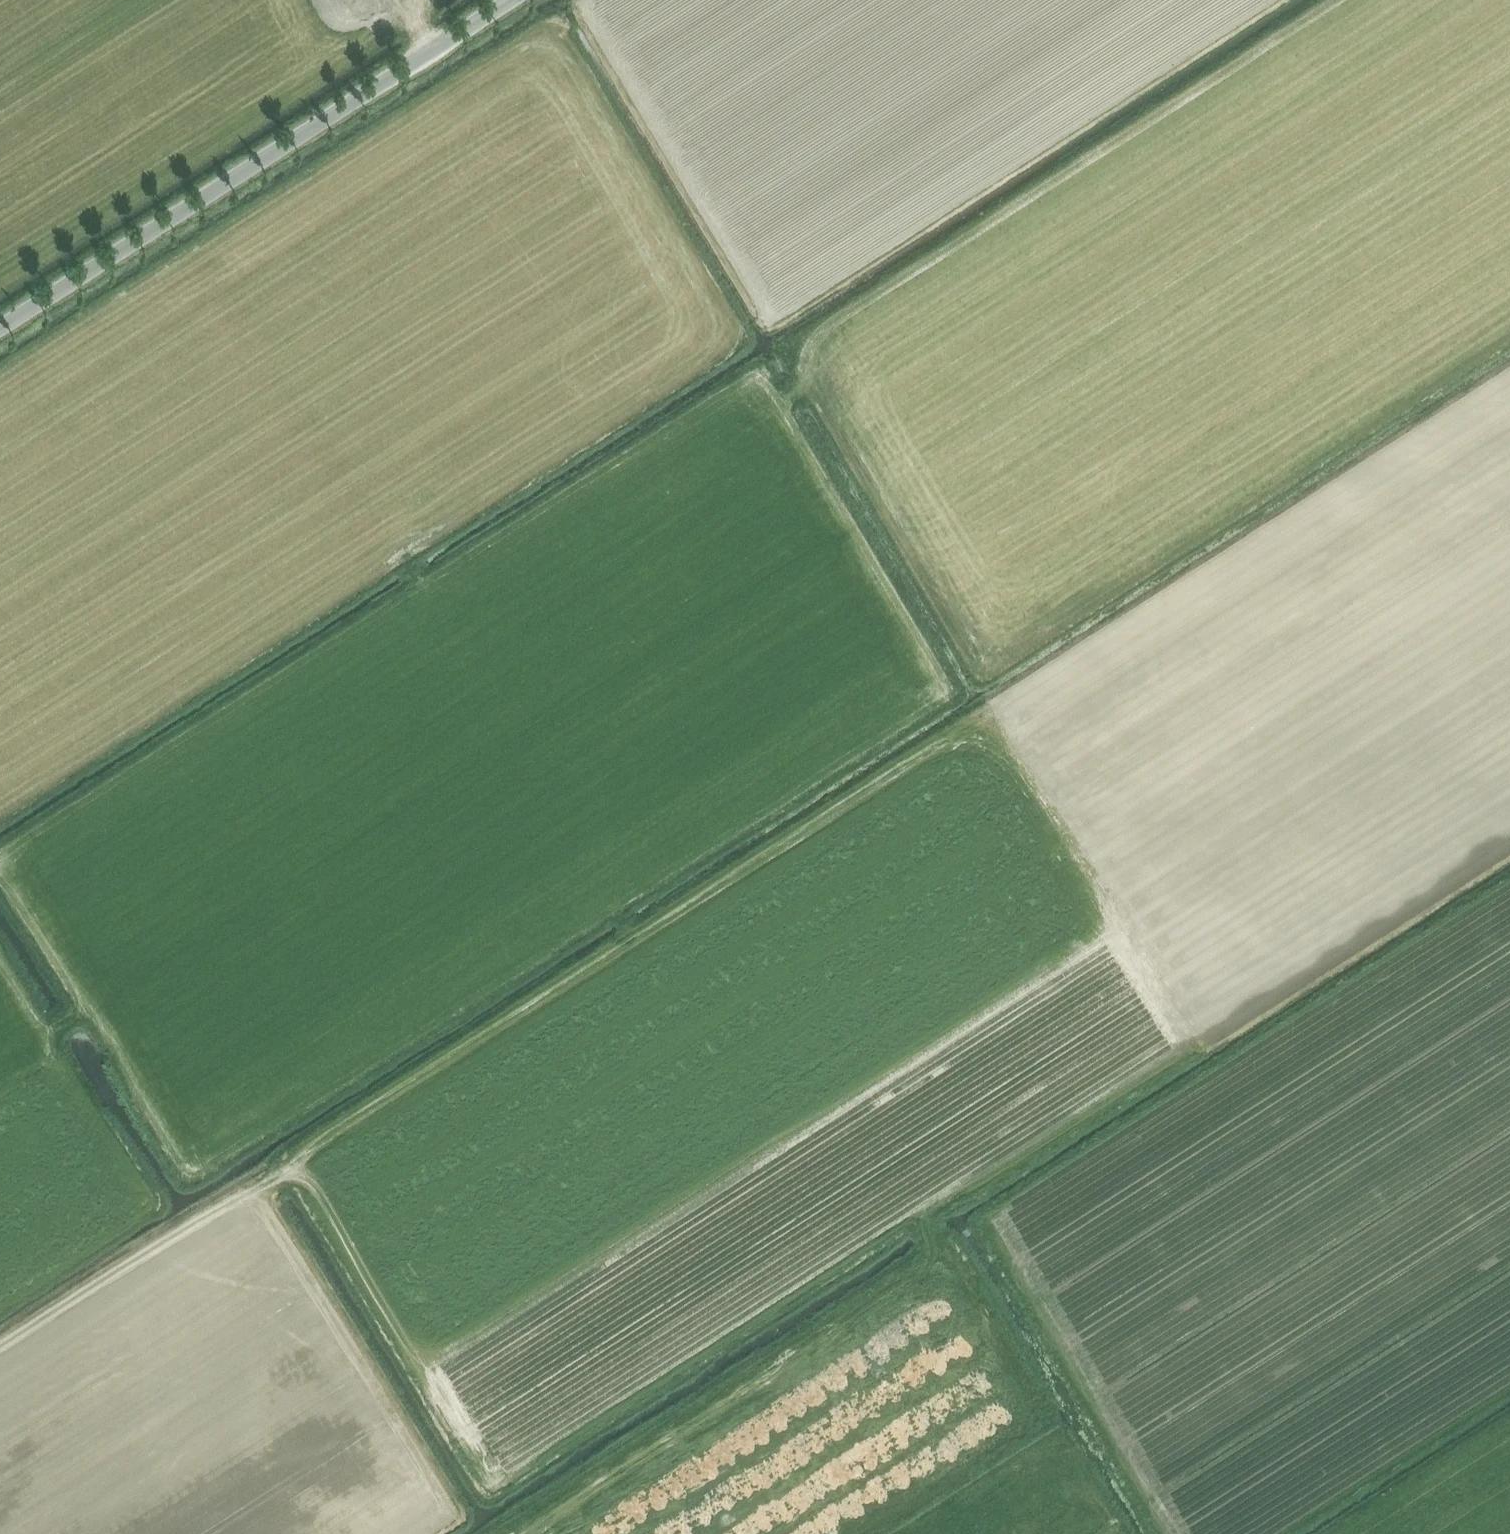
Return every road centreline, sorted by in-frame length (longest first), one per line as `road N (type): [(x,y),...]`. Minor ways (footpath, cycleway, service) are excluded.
road 1 (unclassified): [(0,338),(519,0)]

